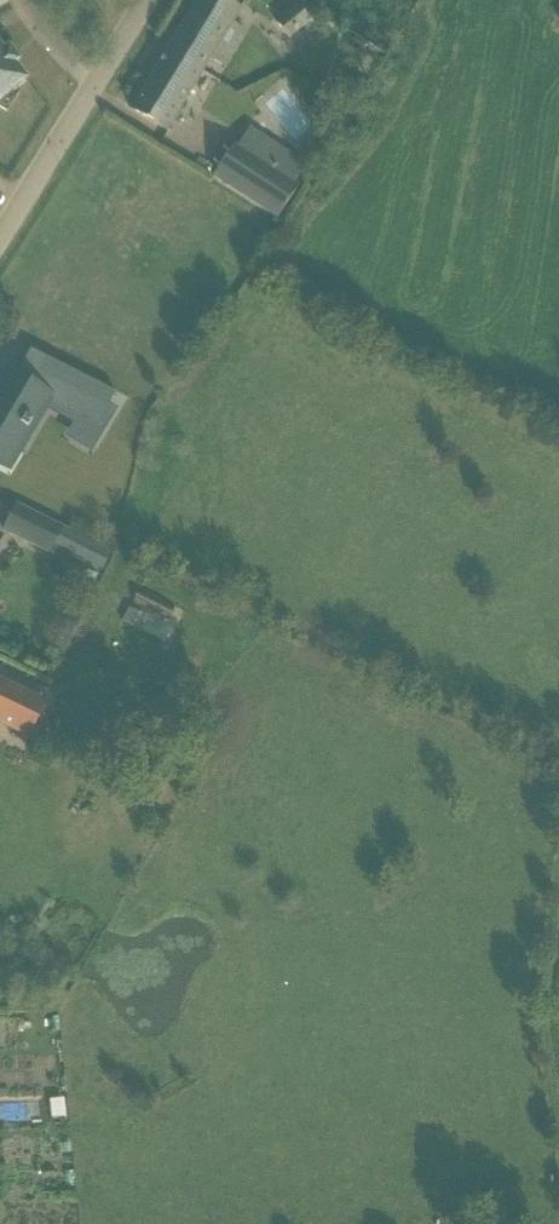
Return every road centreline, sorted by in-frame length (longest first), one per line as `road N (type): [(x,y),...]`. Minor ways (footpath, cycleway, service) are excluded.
road 1 (residential): [(0,235),(94,79)]

